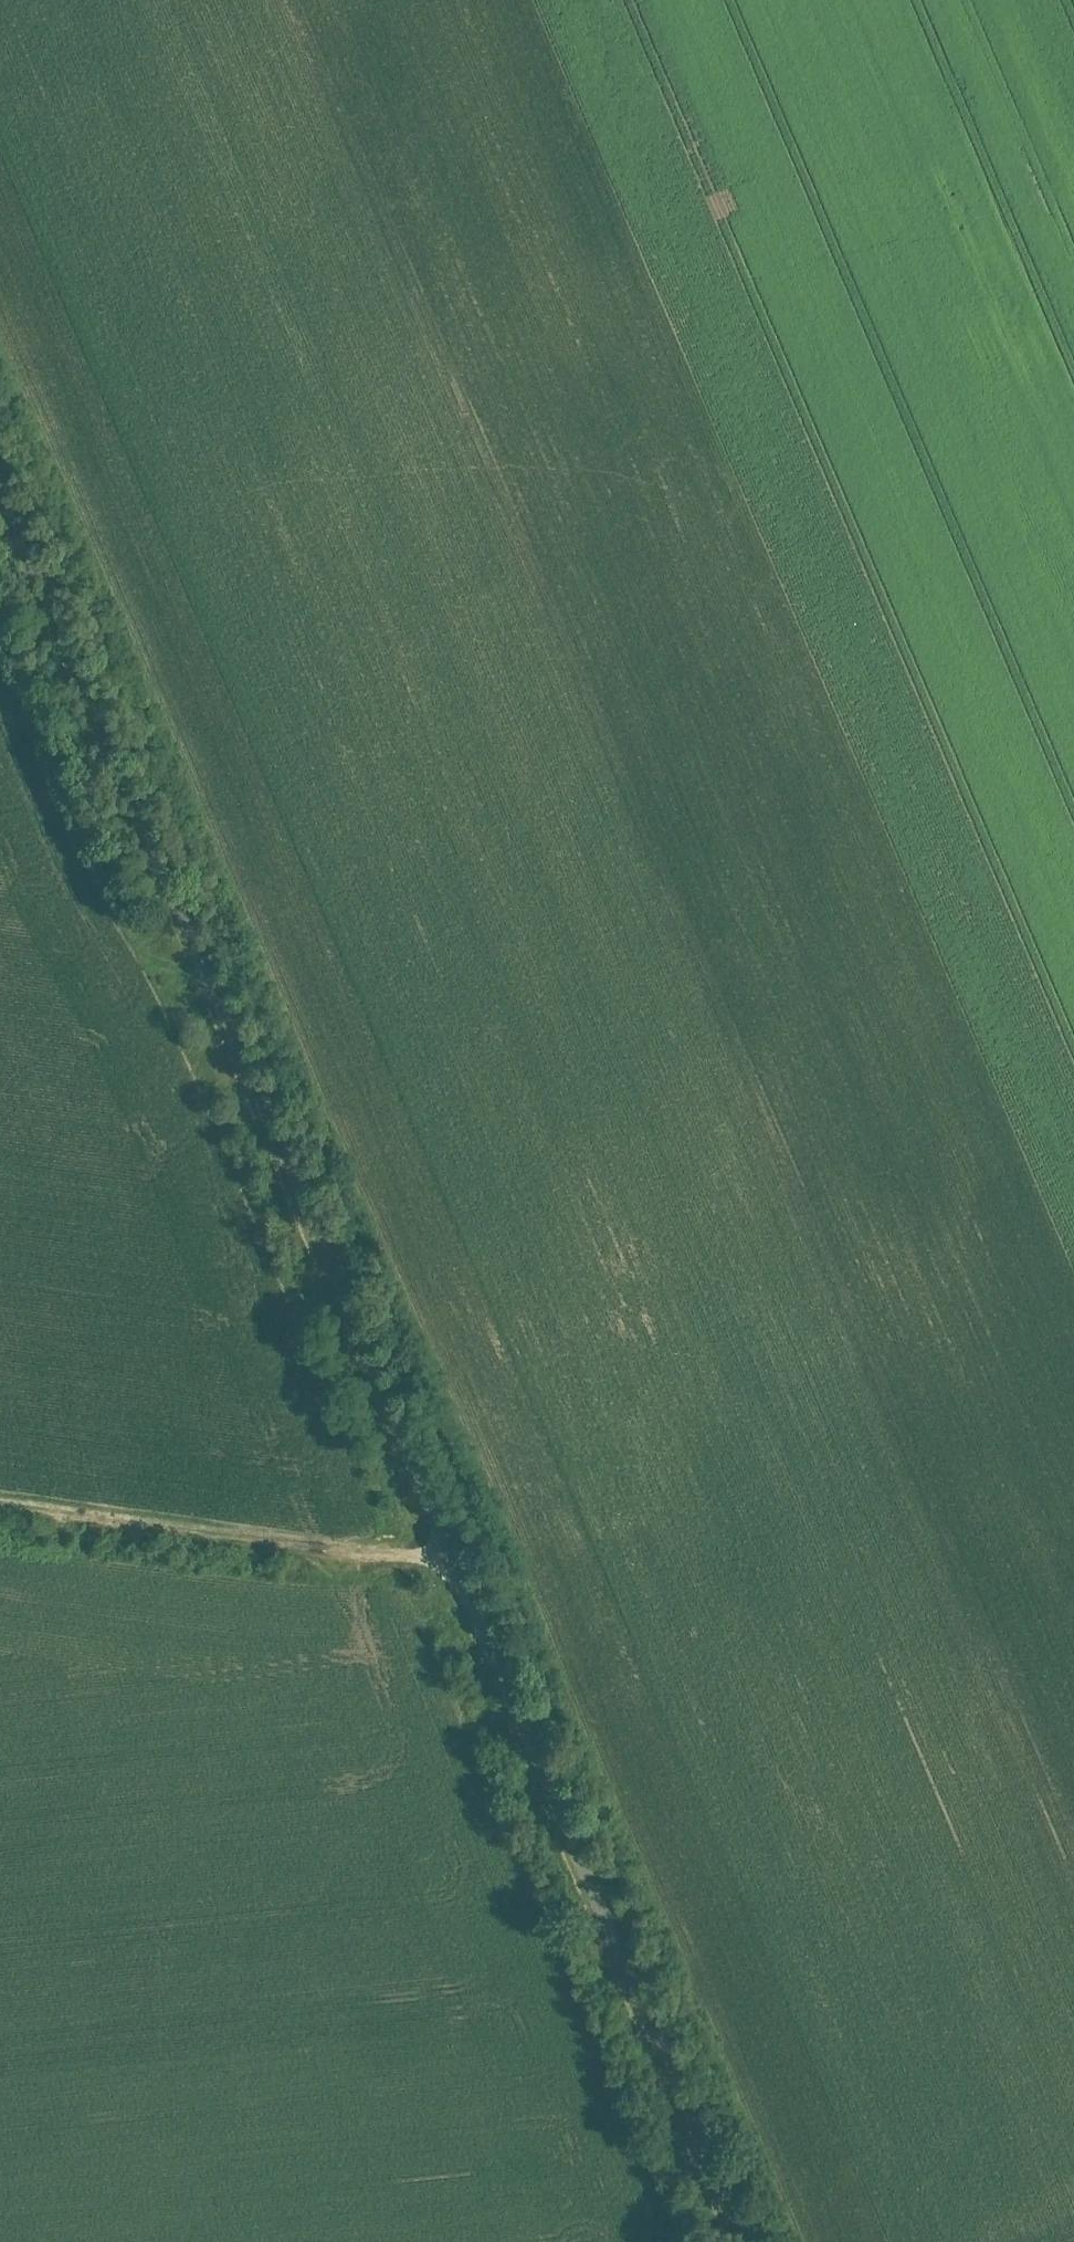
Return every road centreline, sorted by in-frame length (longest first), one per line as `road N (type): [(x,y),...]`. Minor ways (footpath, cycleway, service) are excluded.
road 1 (unclassified): [(741,2241),(0,528)]

